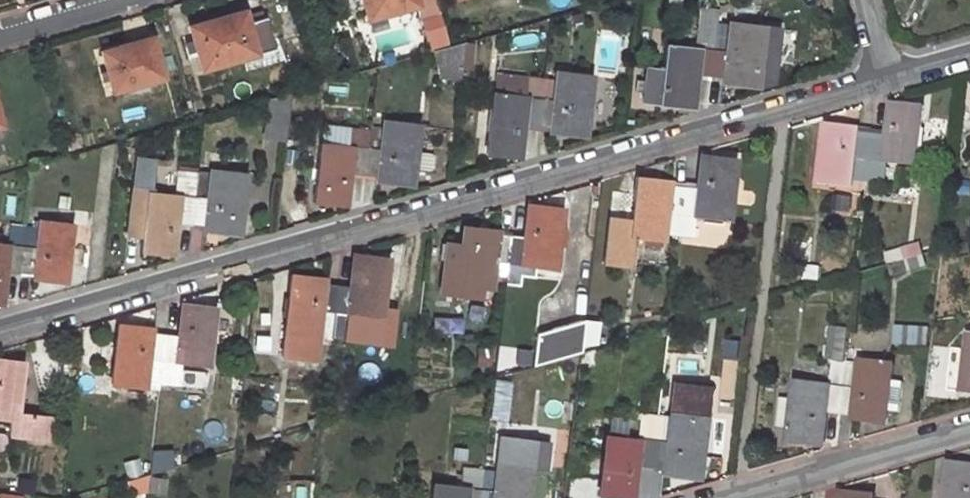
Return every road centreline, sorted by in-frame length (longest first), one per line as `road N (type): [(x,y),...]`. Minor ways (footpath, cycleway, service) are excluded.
road 1 (residential): [(878,67),(0,323)]
road 2 (residential): [(695,497),(969,420)]

